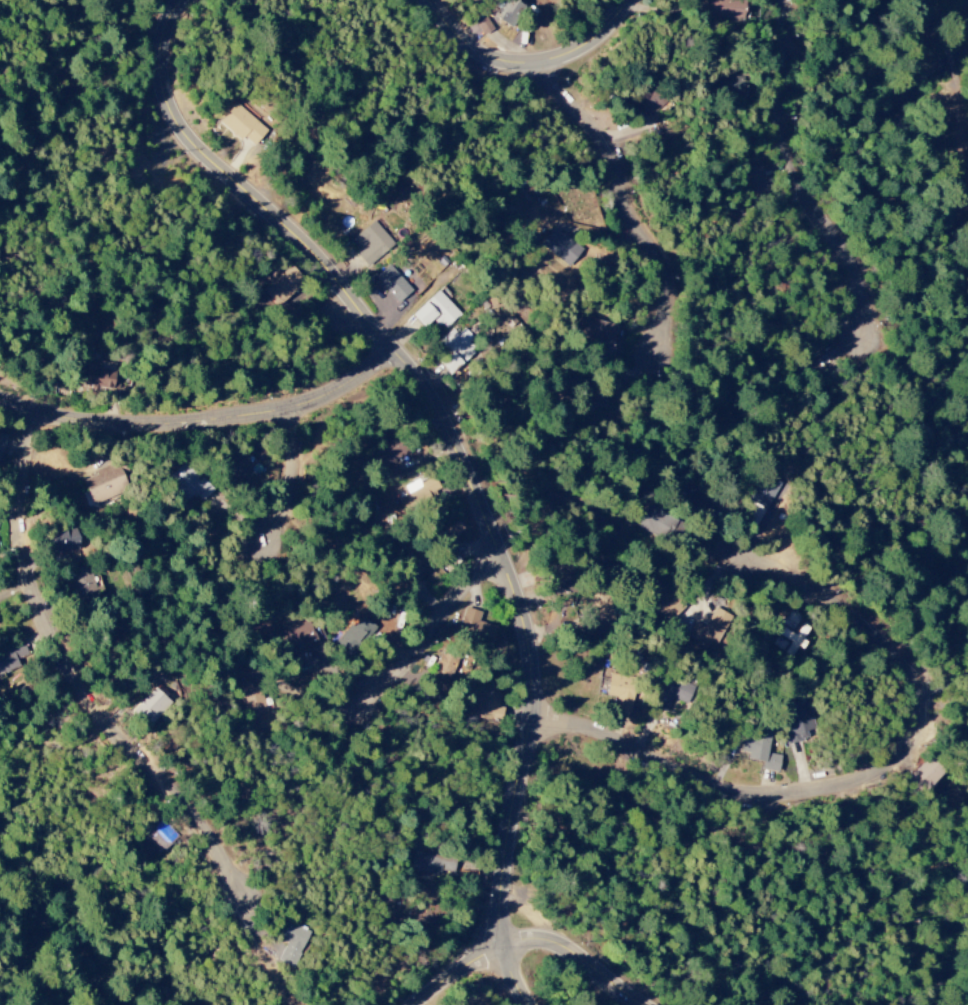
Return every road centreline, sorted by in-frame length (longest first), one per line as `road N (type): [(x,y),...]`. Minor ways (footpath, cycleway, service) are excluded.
road 1 (residential): [(189,0),(168,33),(166,56),(182,126),(315,250),(414,364),(478,478),(505,555),(531,636),(537,686),(500,925),(531,1004)]
road 2 (residential): [(534,734),(590,728),(742,792),(773,796),(837,788),(905,759),(930,712),(922,676),(841,602),(795,578),(754,569)]
road 3 (residential): [(300,1004),(222,842),(101,709),(33,584),(25,526),(42,413)]
road 4 (residential): [(0,396),(86,422),(271,413),(341,391),(396,346)]
road 5 (residential): [(668,364),(684,298),(616,149),(518,64)]
road 6 (residential): [(792,0),(794,167),(860,271),(867,336)]
road 7 (residential): [(421,1004),(505,948),(550,938),(649,1004)]
road 8 (residential): [(636,0),(581,54),(518,64),(475,44),(439,0)]
road 9 (residential): [(505,555),(457,602),(427,688),(392,692)]
road 10 (residential): [(308,405),(310,436),(279,558)]

